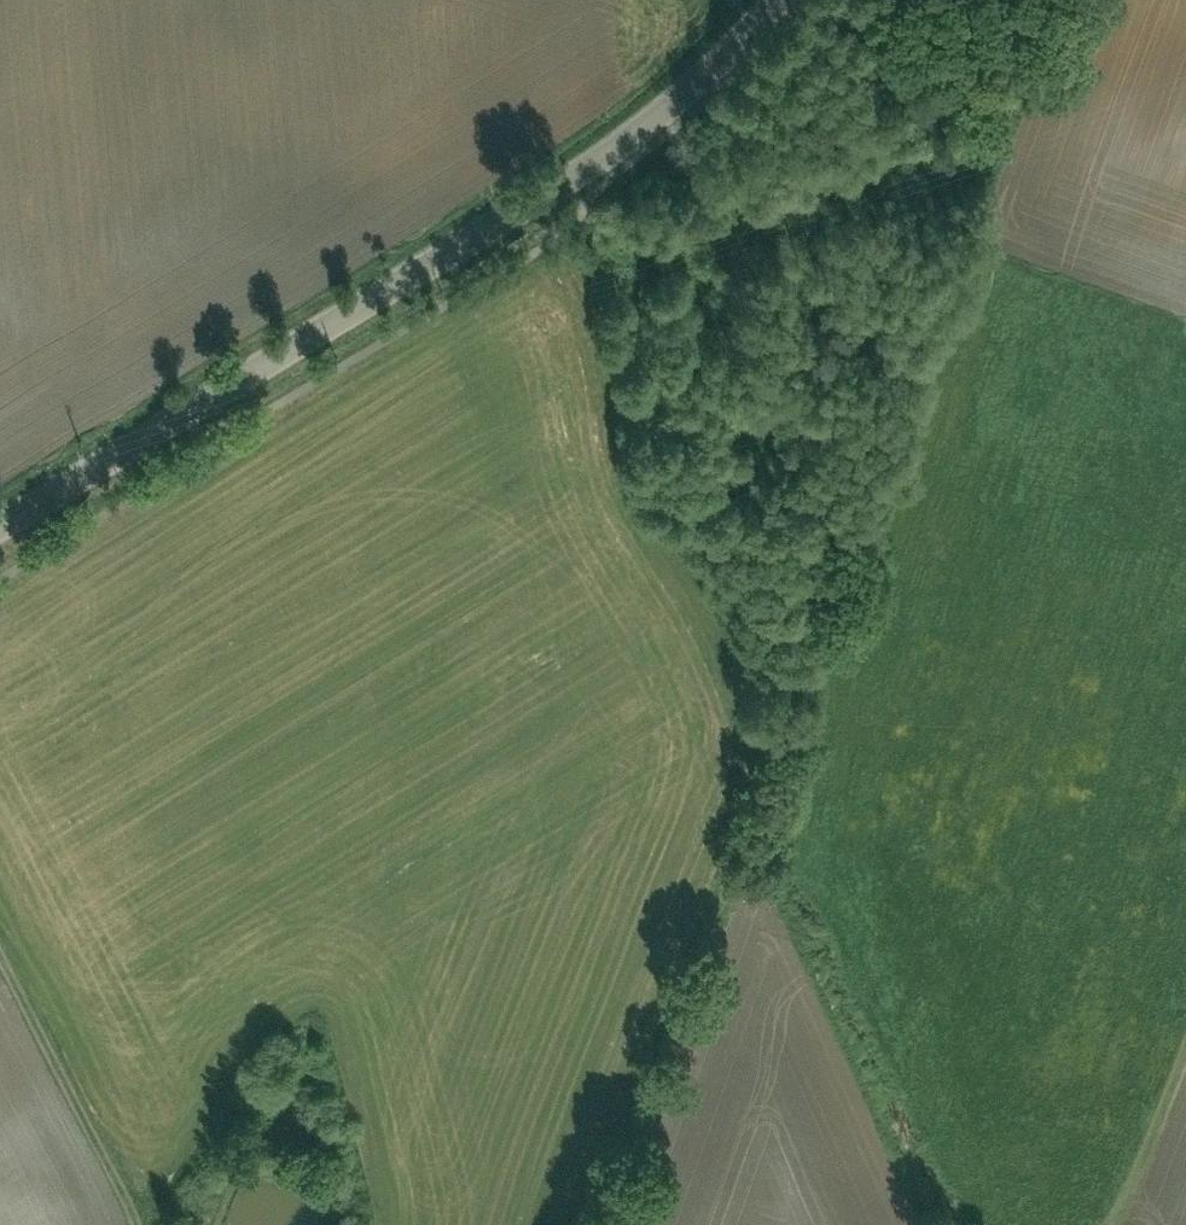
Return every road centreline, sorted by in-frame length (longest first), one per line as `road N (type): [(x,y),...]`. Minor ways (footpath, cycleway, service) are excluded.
road 1 (tertiary): [(778,0),(662,114),(558,187),(396,291),(0,520)]
road 2 (track): [(0,955),(134,1224)]

